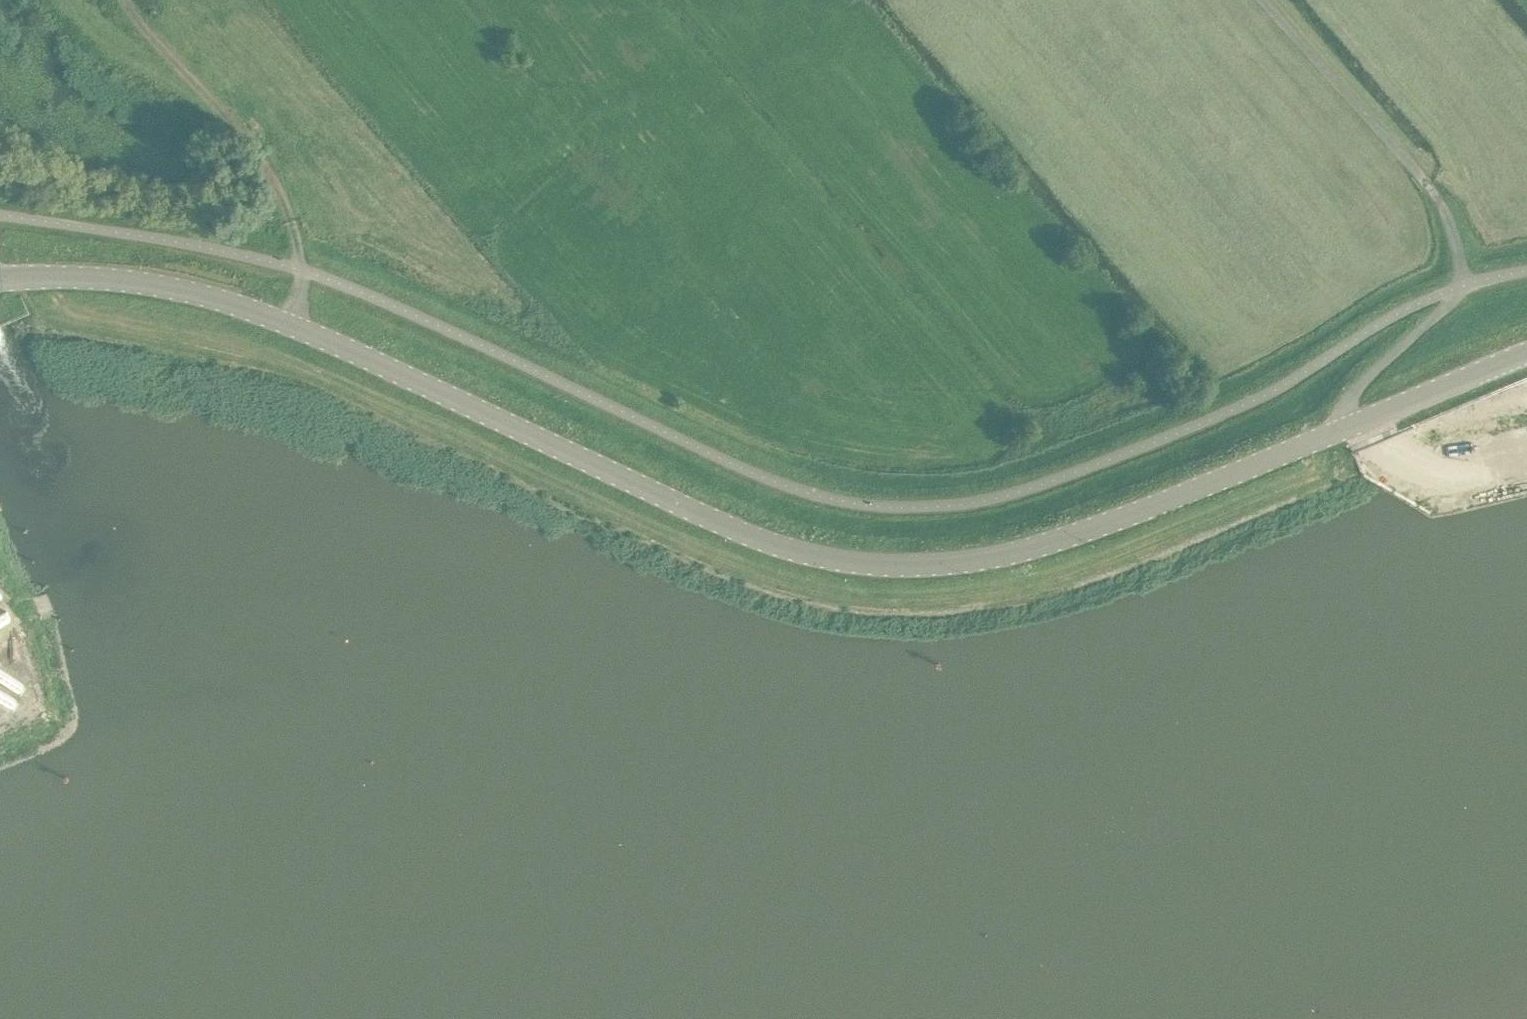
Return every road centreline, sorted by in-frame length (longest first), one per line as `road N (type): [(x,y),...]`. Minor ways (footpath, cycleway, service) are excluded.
road 1 (tertiary): [(0,279),(94,277),(223,299),(751,535),(806,553),(913,564),(1023,550),(1164,503),(1526,353)]

